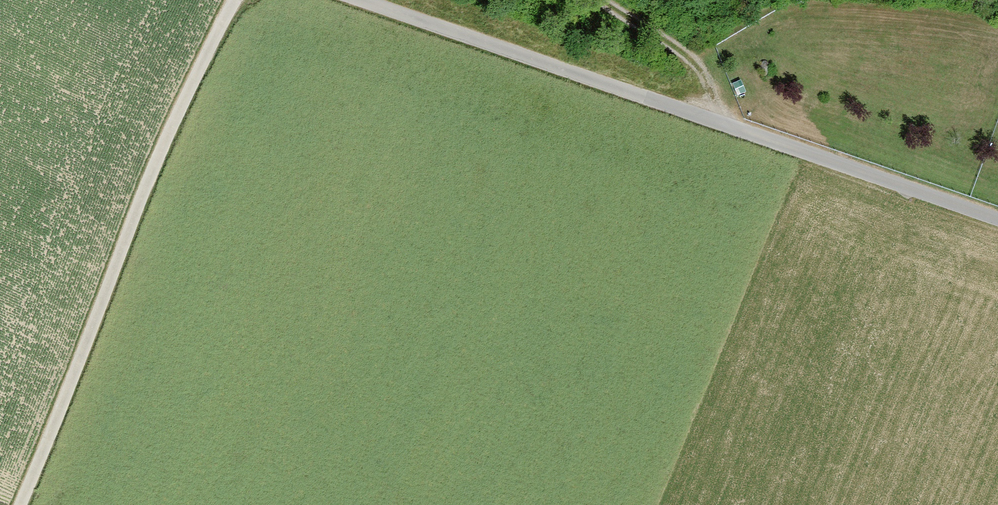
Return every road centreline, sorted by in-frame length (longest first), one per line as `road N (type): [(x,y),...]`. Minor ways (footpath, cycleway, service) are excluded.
road 1 (track): [(997,209),(365,0)]
road 2 (unclassified): [(15,504),(133,215),(242,0)]
road 3 (track): [(720,119),(712,86),(690,58),(605,0)]

